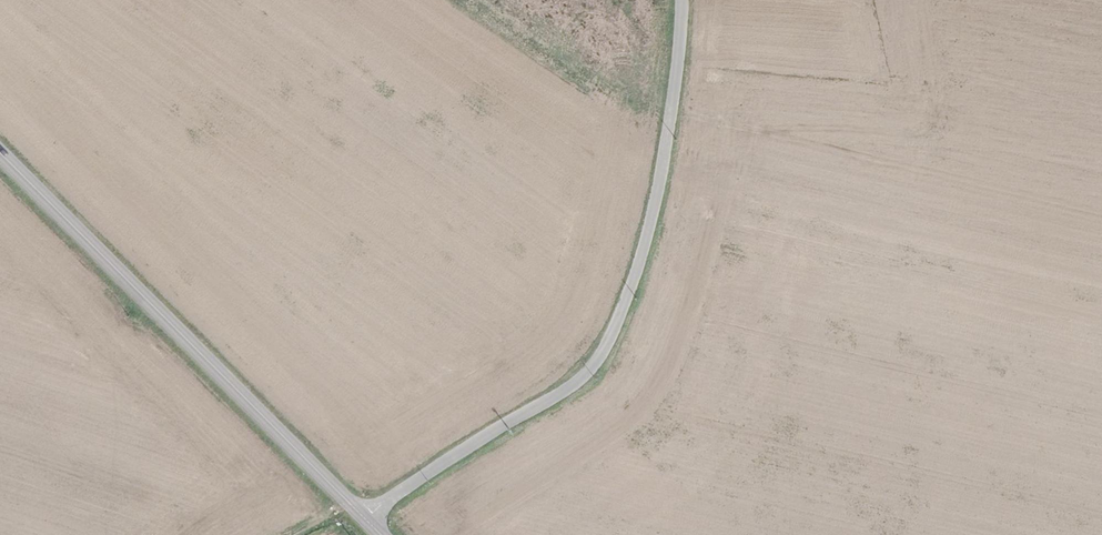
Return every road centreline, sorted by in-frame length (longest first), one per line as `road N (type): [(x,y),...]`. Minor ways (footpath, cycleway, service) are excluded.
road 1 (unclassified): [(679,0),(672,116),(647,235),(595,363),(362,515)]
road 2 (secondary): [(362,515),(0,154)]

